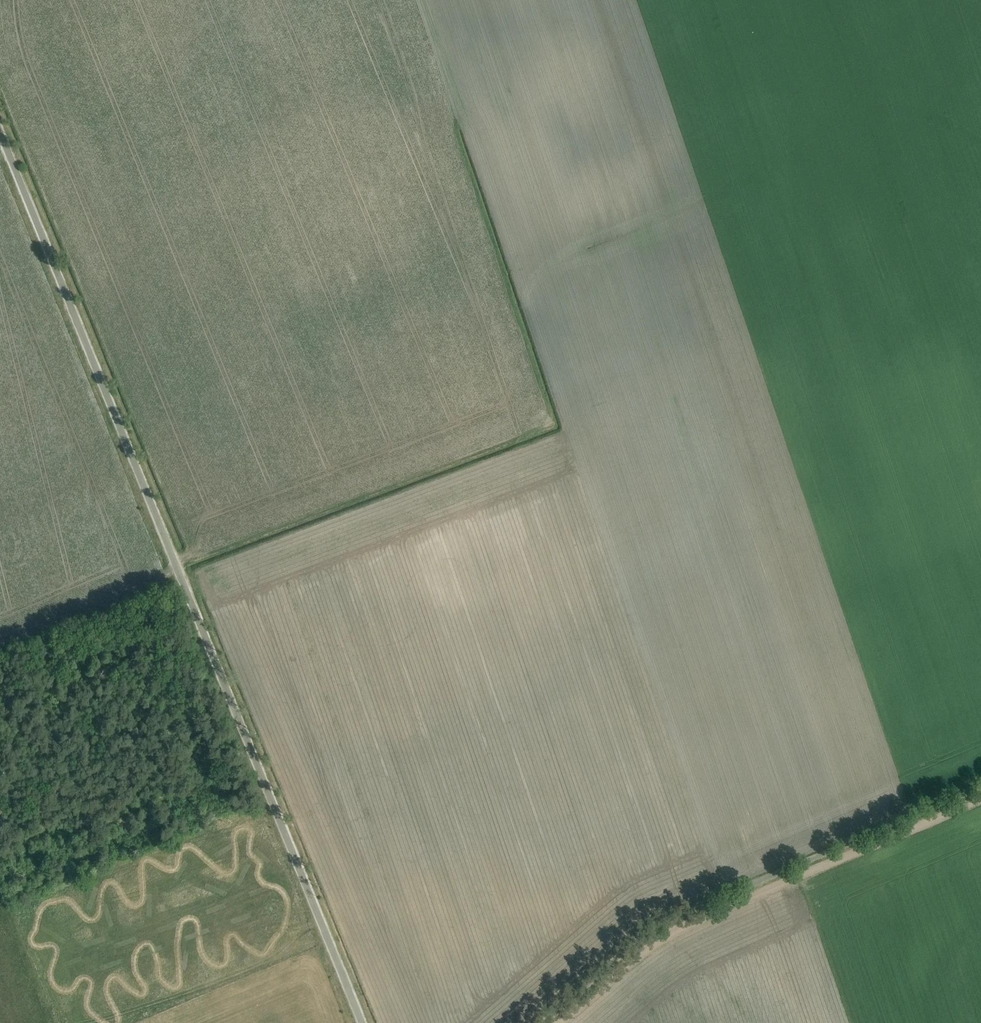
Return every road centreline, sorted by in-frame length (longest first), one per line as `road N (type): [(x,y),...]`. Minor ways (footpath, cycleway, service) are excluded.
road 1 (unclassified): [(363,1022),(0,132)]
road 2 (track): [(980,799),(667,935),(560,1022)]

